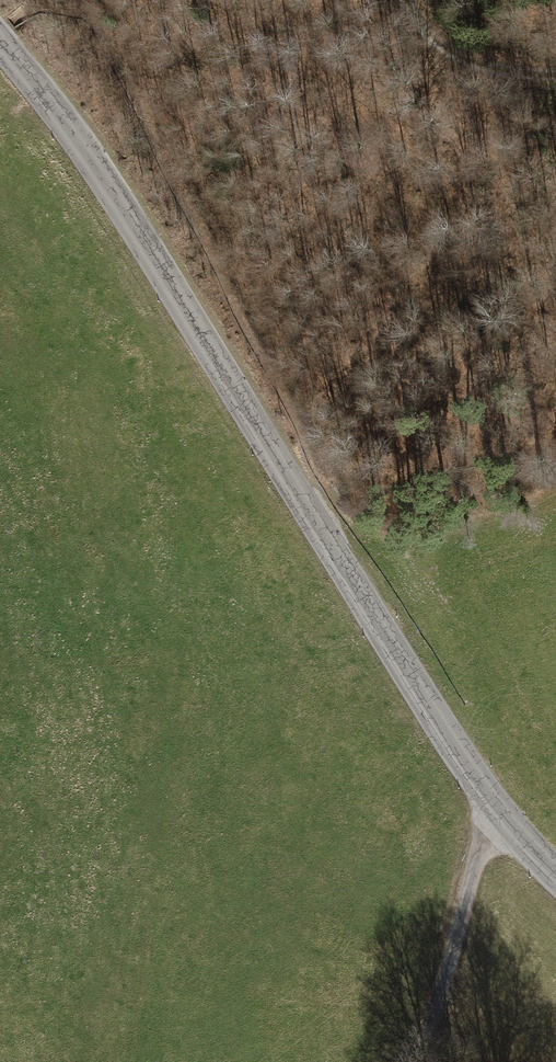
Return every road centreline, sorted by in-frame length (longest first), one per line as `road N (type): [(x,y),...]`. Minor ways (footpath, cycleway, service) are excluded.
road 1 (tertiary): [(0,38),(118,196),(496,813),(555,878)]
road 2 (track): [(496,813),(419,1061)]
road 3 (track): [(555,80),(492,74),(428,39),(405,0)]

